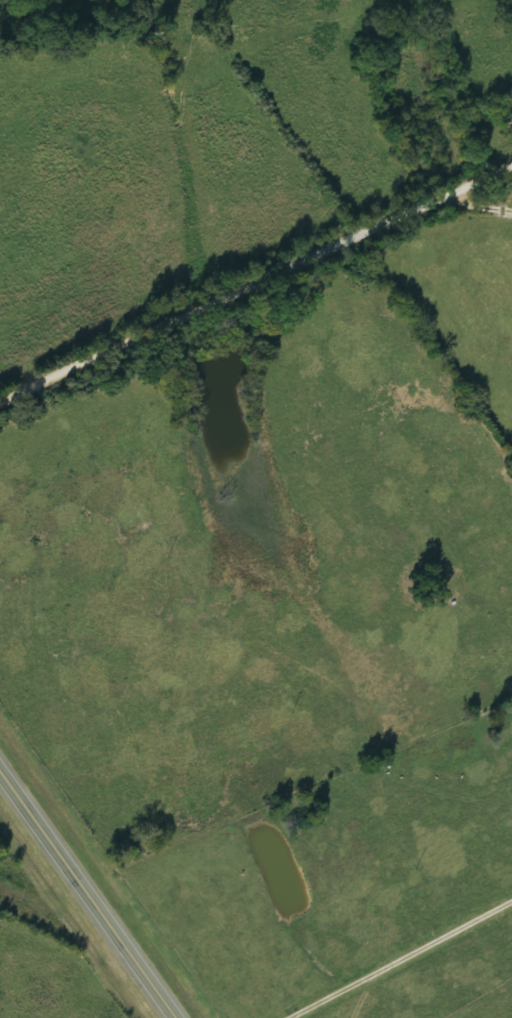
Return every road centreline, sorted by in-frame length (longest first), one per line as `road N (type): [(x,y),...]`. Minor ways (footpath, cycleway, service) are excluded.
road 1 (secondary): [(174,1017),(0,772)]

